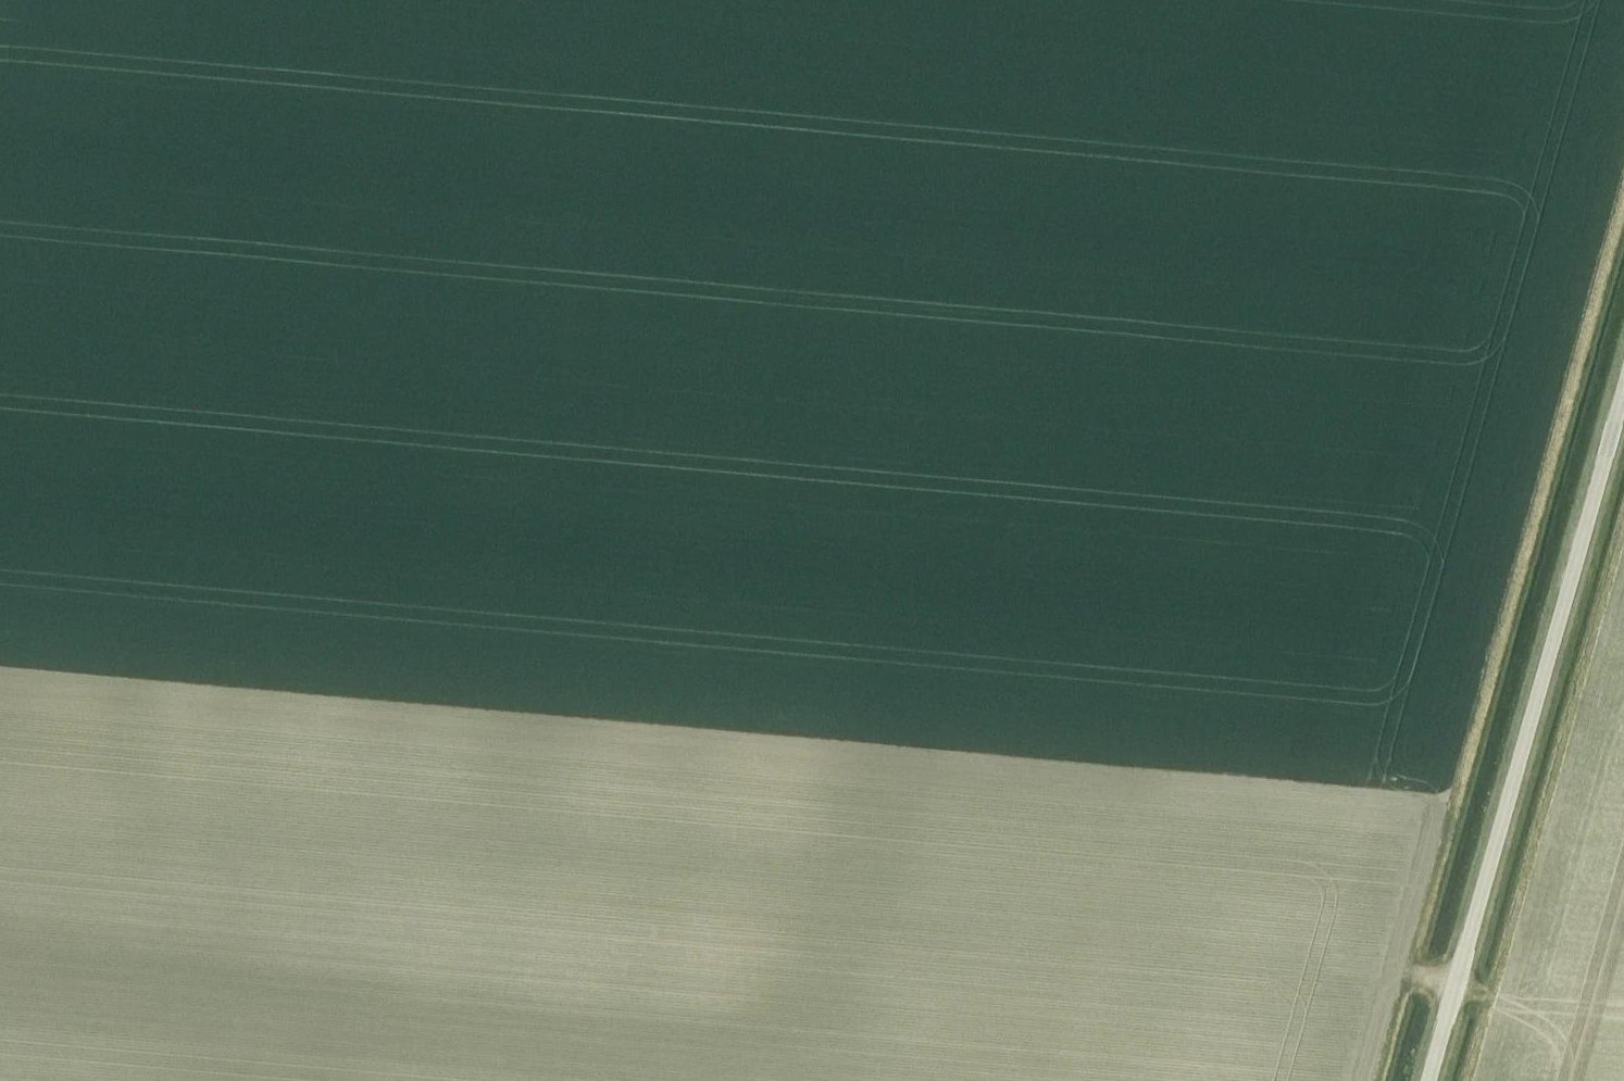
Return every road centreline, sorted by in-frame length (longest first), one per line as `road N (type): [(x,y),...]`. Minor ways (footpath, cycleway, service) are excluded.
road 1 (unclassified): [(1432,1080),(1623,383)]

